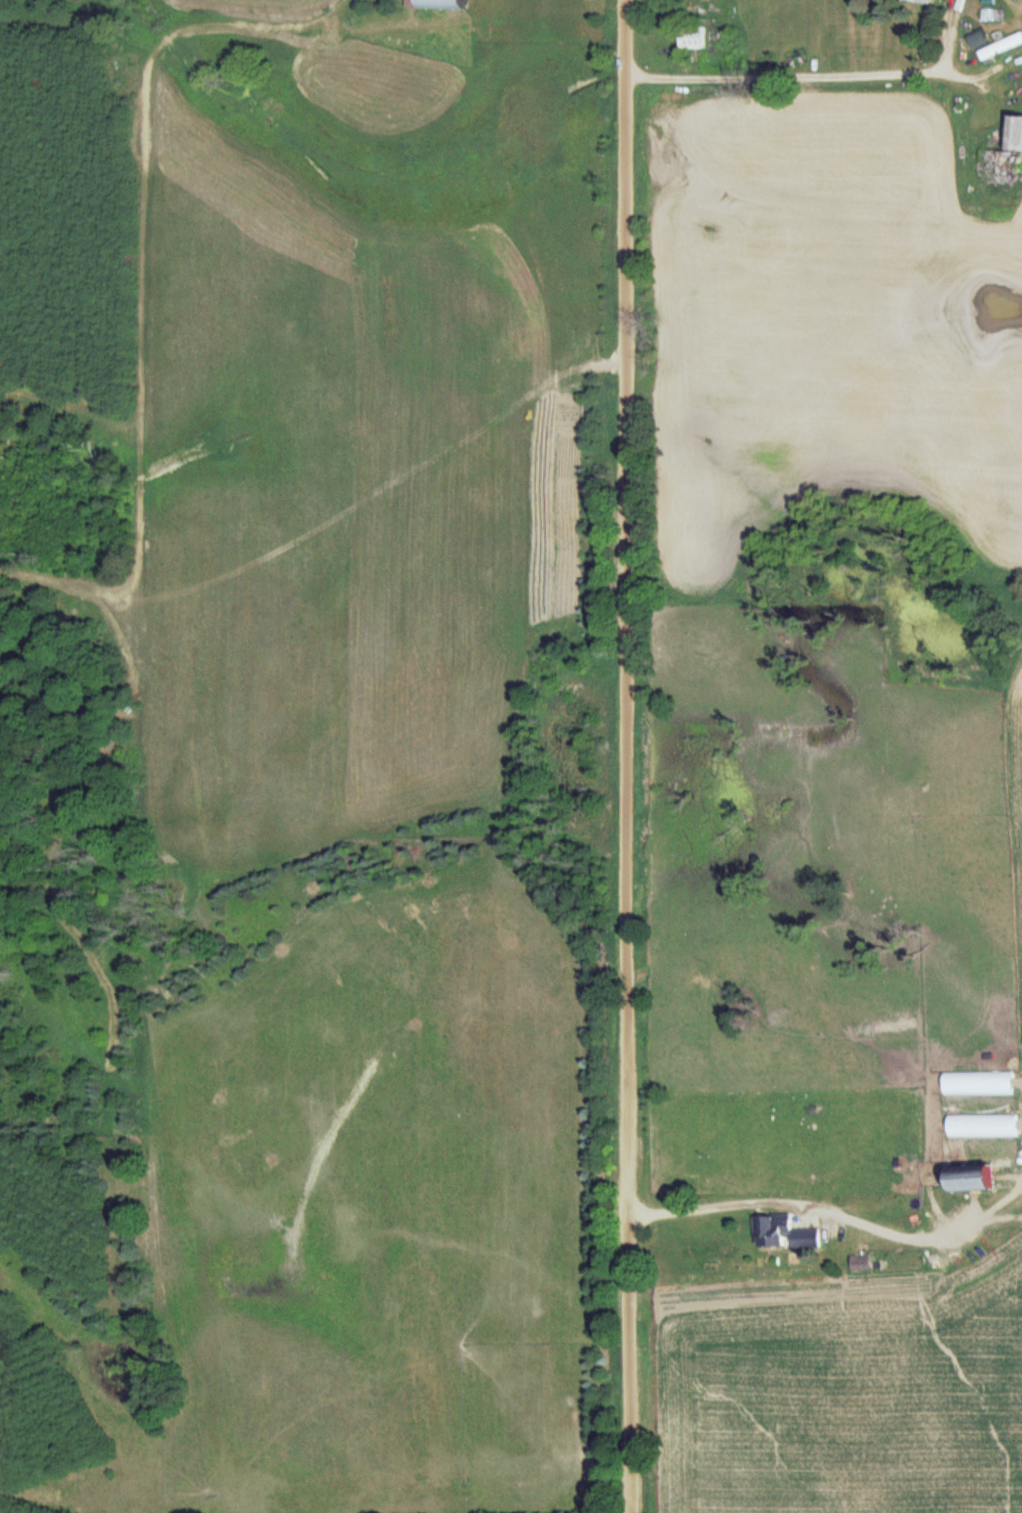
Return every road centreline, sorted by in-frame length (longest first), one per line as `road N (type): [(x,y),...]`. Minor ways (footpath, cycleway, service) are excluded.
road 1 (residential): [(635,1512),(625,0)]

